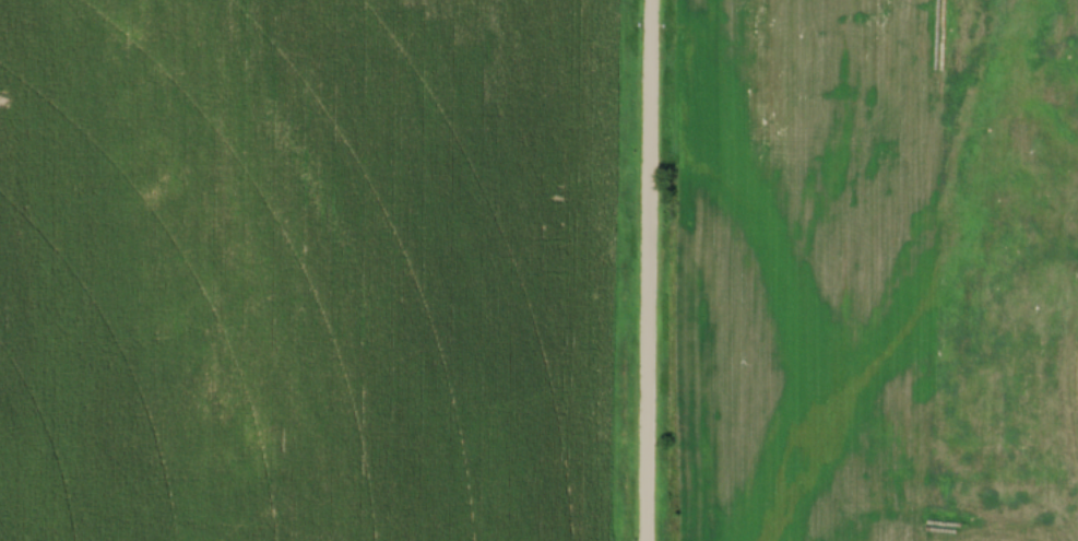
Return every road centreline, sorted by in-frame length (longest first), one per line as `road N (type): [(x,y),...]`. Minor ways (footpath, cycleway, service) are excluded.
road 1 (residential): [(647,540),(654,0)]

